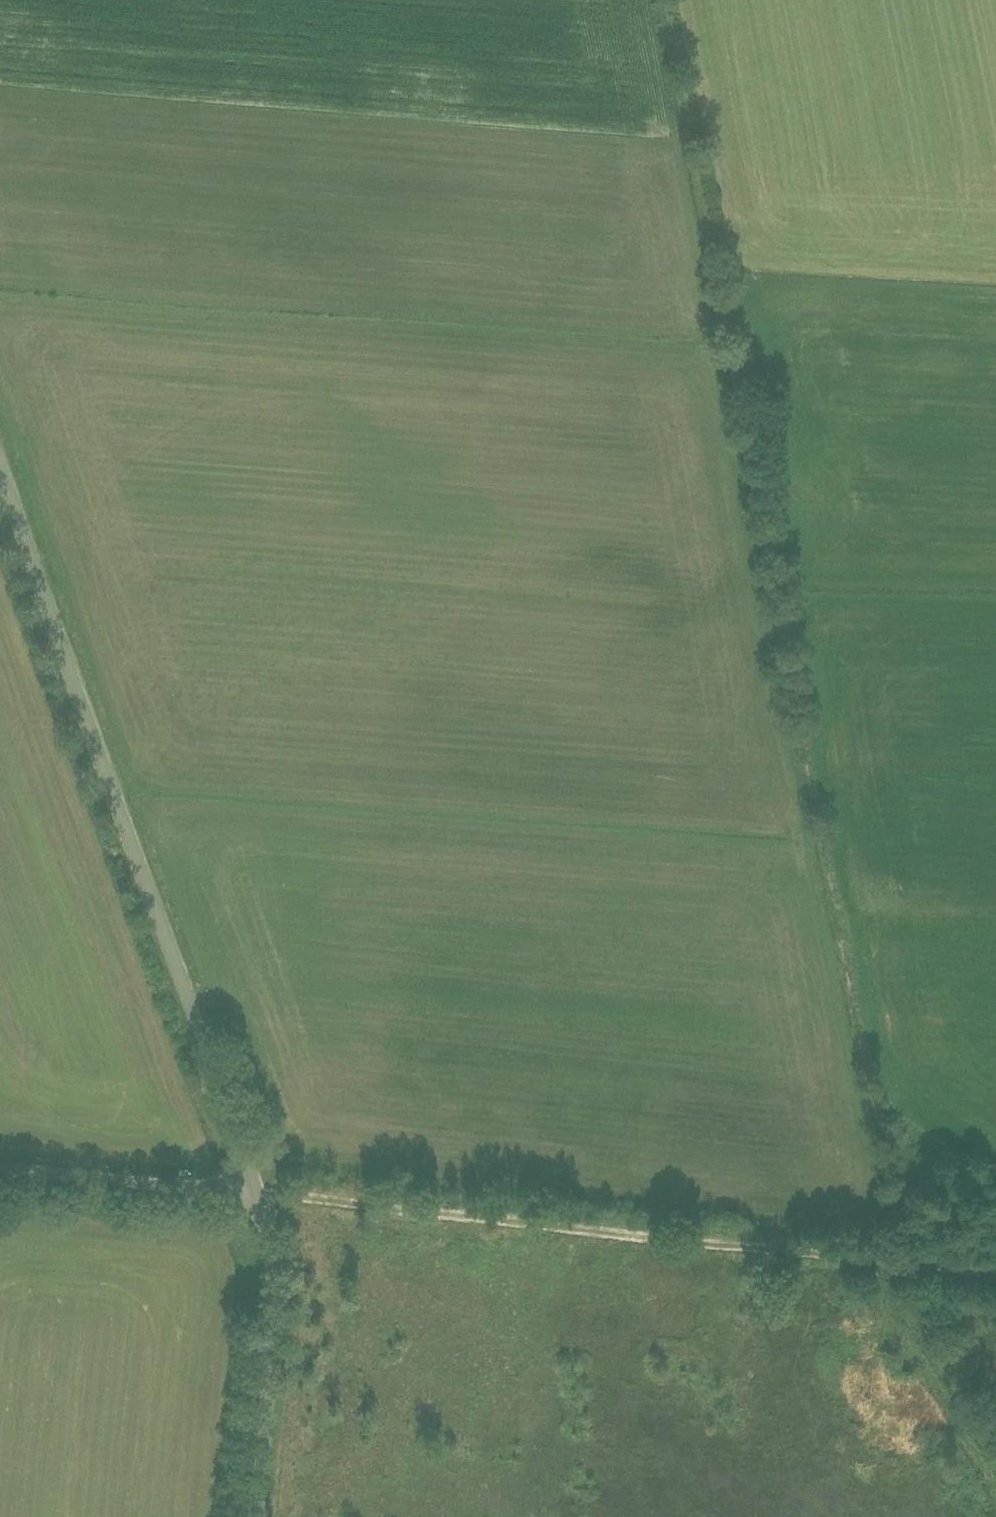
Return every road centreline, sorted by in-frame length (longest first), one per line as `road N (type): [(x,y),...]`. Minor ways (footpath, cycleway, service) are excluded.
road 1 (unclassified): [(254,1185),(0,469)]
road 2 (track): [(254,1185),(995,1268)]
road 3 (unclassified): [(258,1516),(276,1275),(254,1185)]
road 4 (unclassified): [(254,1185),(0,1168)]

